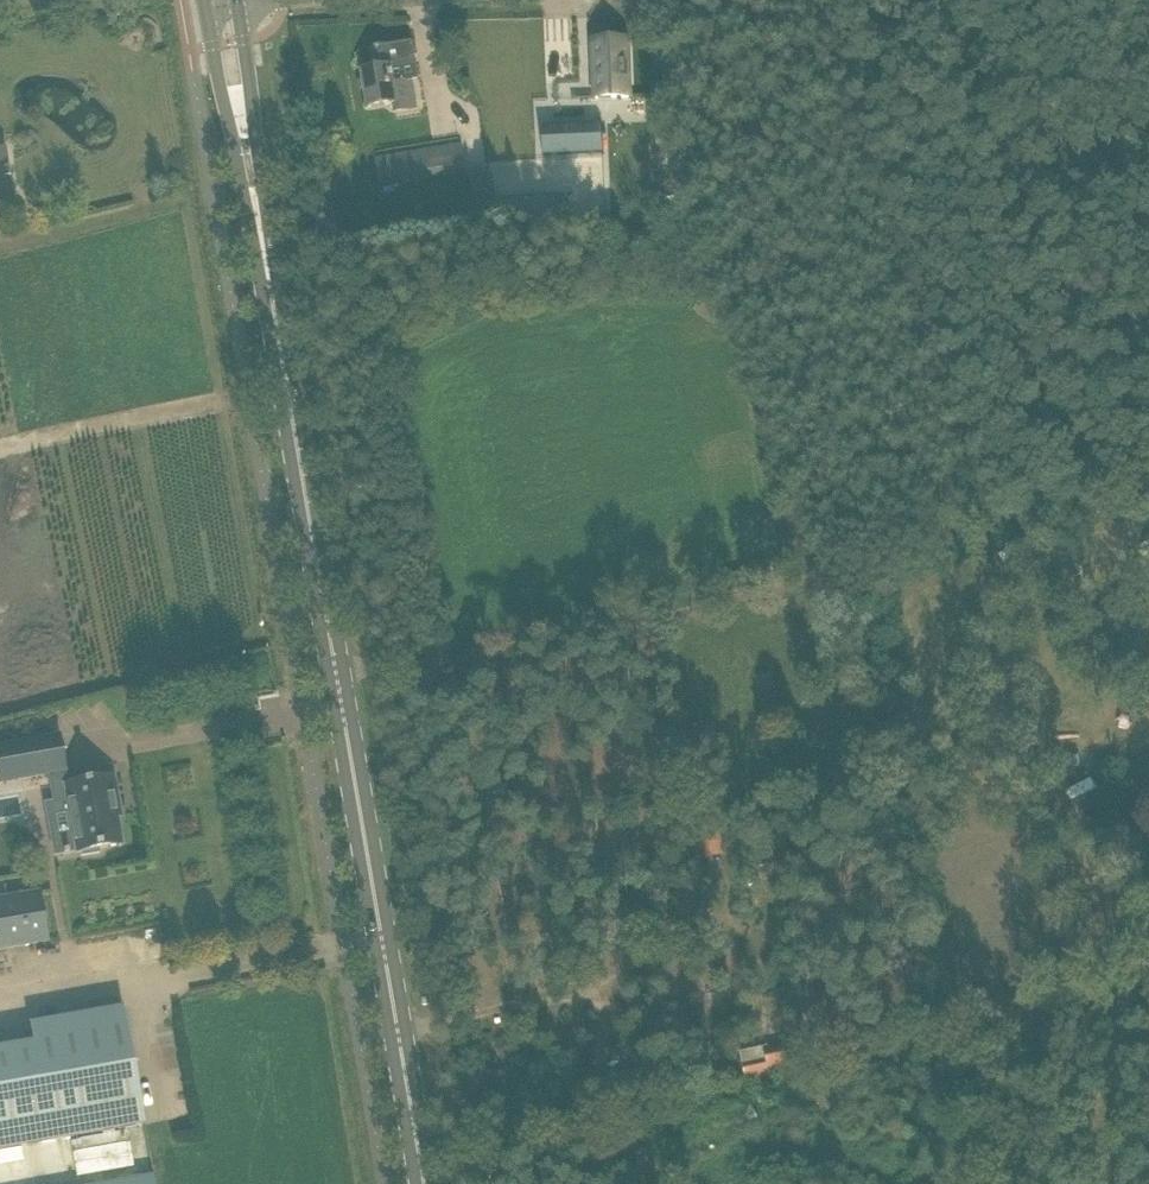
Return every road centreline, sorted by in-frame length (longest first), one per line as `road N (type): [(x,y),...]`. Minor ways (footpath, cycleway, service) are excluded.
road 1 (secondary): [(420,1183),(246,162)]
road 2 (secondary): [(204,7),(221,98),(246,162)]
road 3 (secondary): [(246,162),(248,96),(236,3)]

